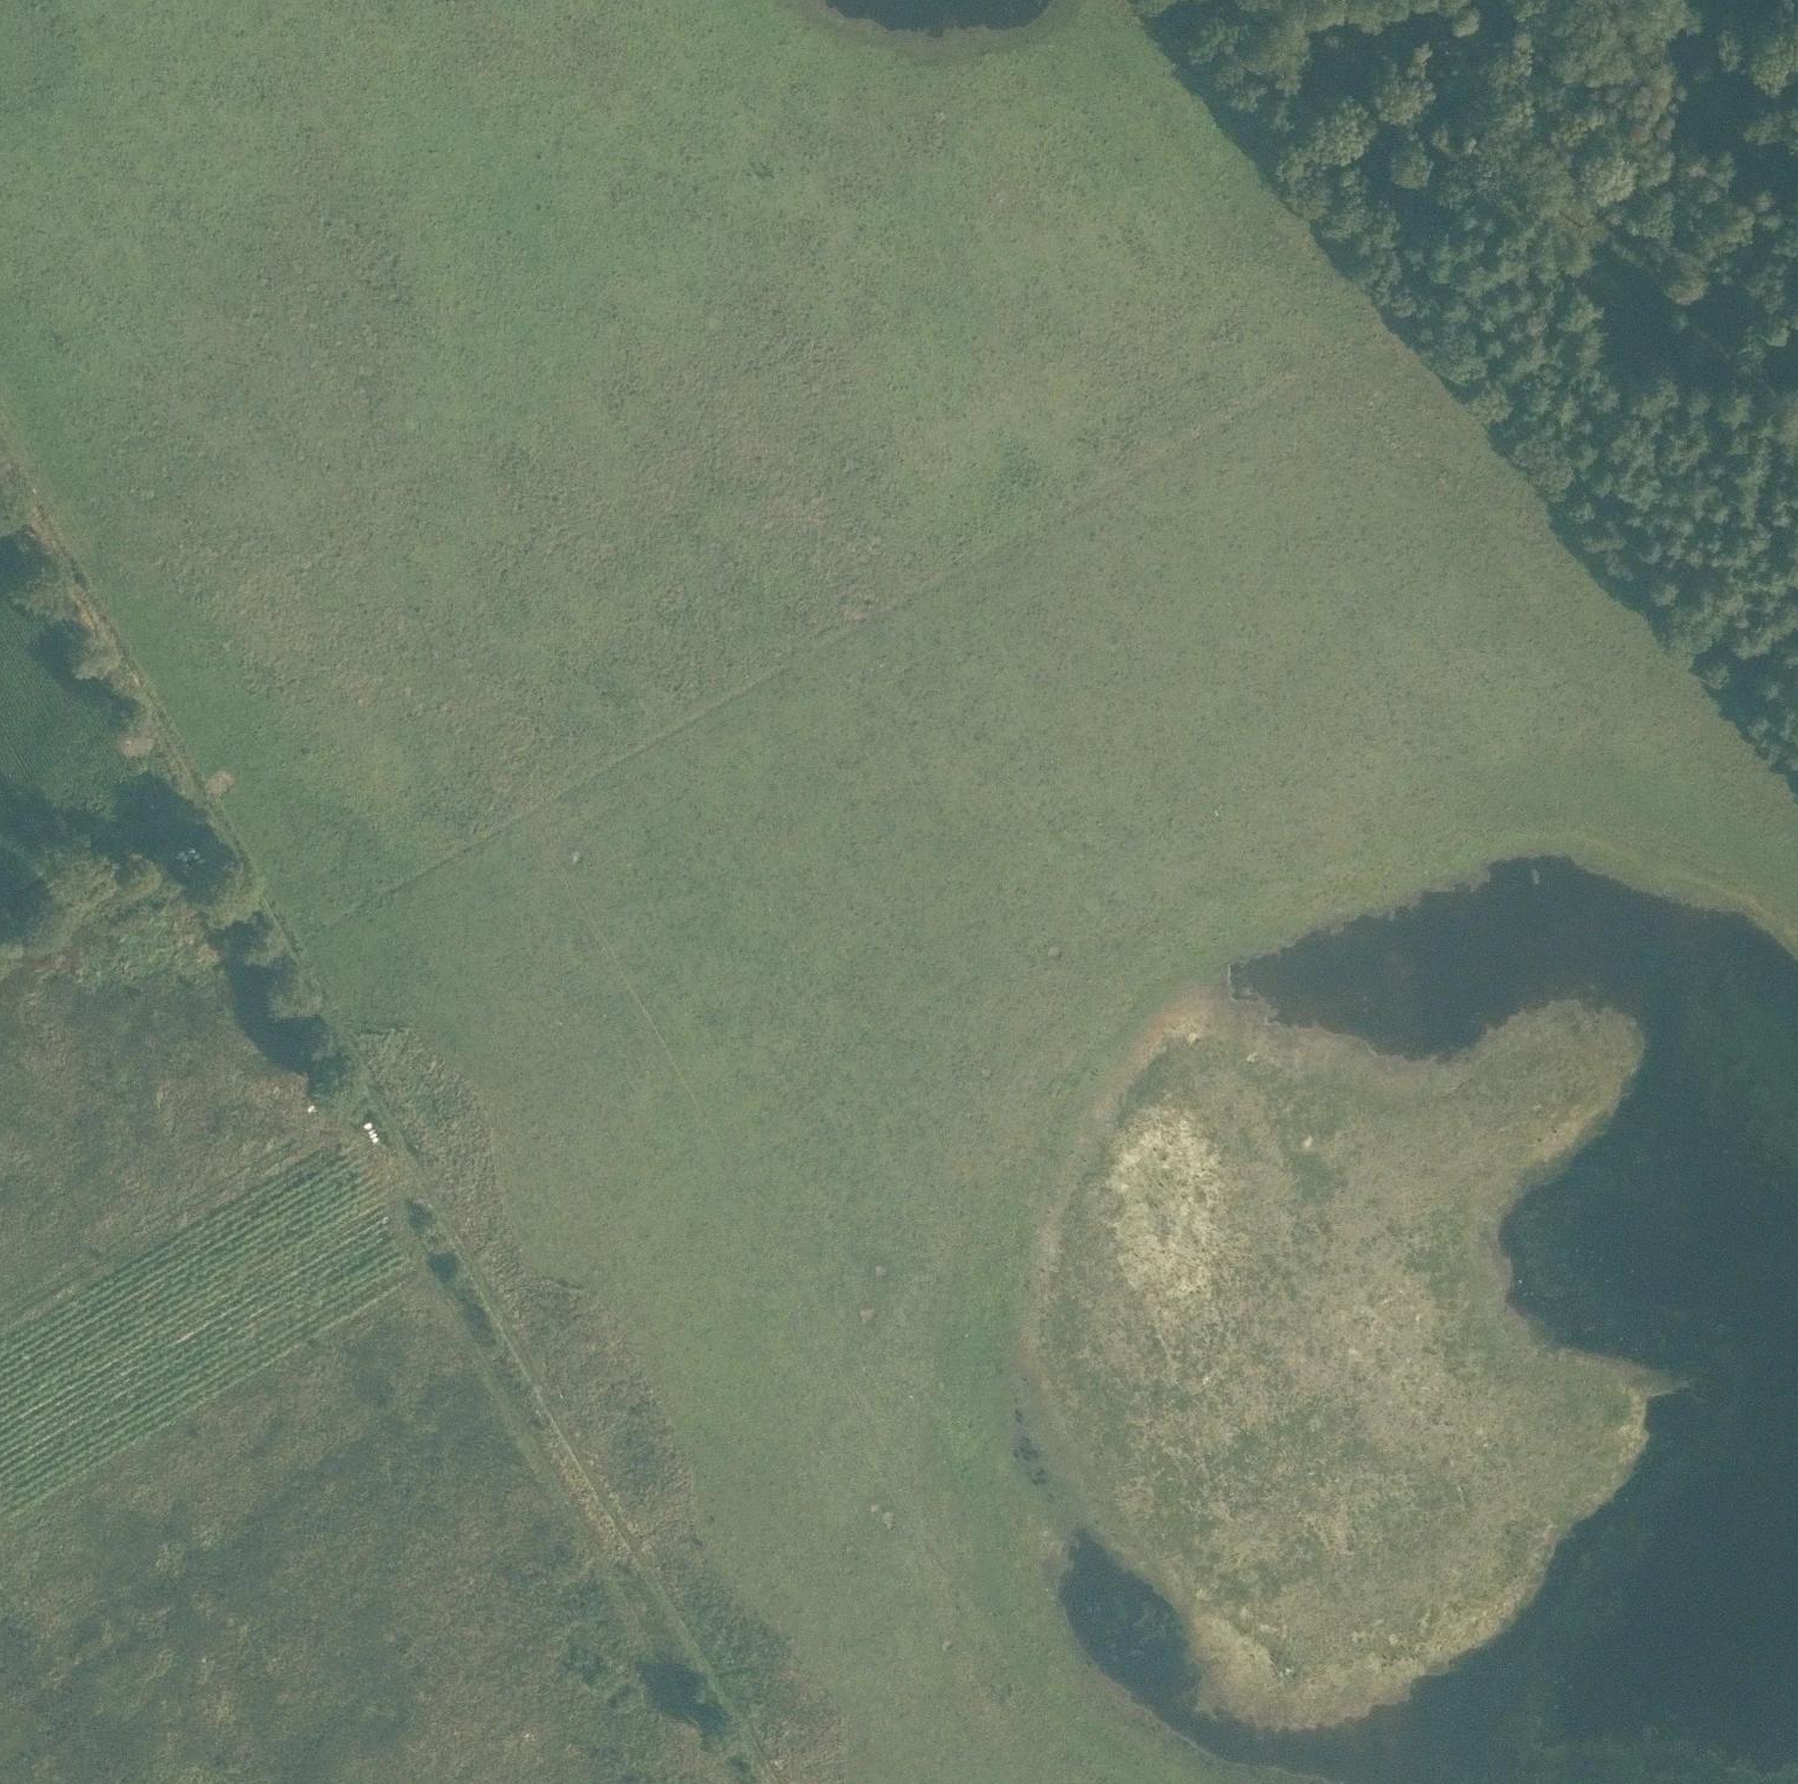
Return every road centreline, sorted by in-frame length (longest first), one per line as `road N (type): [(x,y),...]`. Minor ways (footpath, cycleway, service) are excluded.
road 1 (track): [(770,1783),(201,811)]
road 2 (track): [(1519,0),(1797,339)]
road 3 (track): [(201,811),(0,467)]
road 4 (track): [(201,811),(0,909)]

